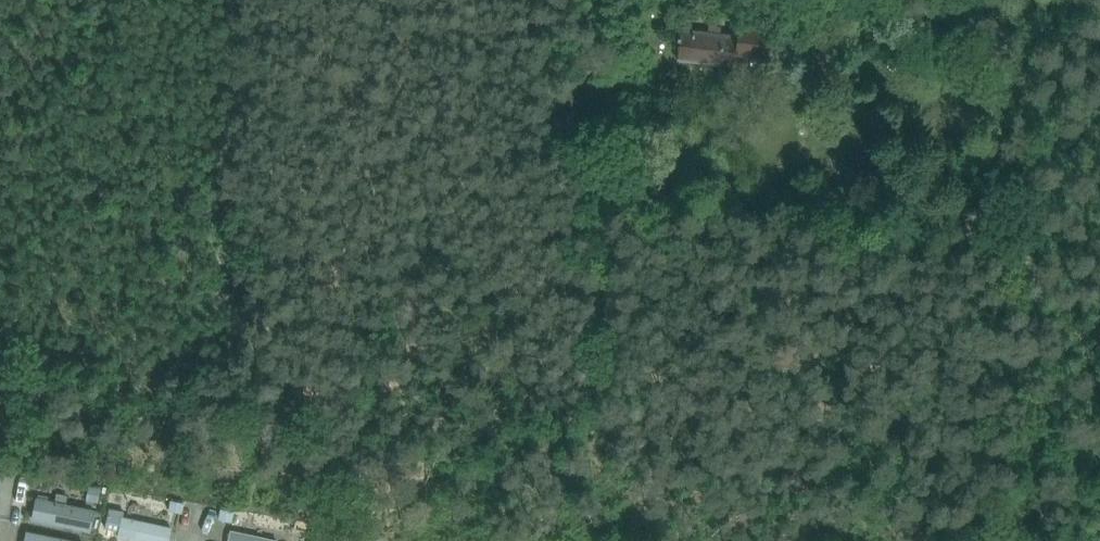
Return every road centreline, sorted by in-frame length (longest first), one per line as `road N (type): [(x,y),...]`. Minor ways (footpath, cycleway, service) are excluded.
road 1 (track): [(1020,540),(1029,480),(1020,0)]

